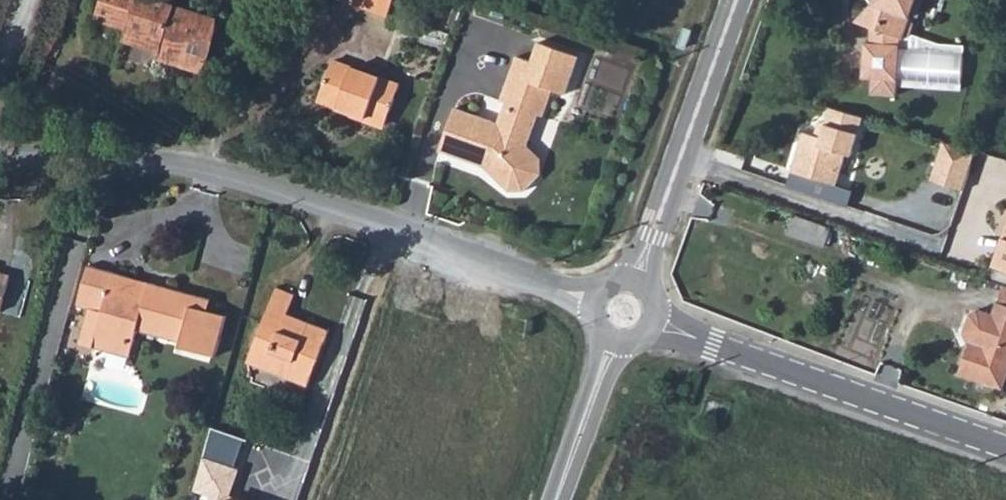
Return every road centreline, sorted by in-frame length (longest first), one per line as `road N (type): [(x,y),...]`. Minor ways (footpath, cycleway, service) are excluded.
road 1 (unclassified): [(0,160),(119,161),(261,179),(548,289)]
road 2 (residential): [(1005,449),(708,341)]
road 3 (secondary): [(650,243),(736,0)]
road 4 (secondary): [(604,327),(555,499)]
road 5 (secondary): [(561,499),(638,339)]

